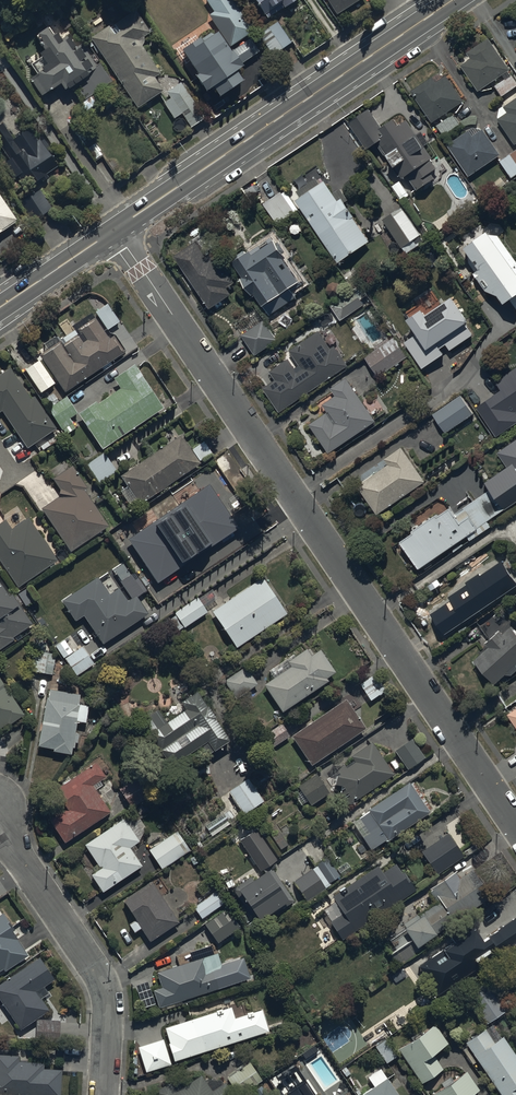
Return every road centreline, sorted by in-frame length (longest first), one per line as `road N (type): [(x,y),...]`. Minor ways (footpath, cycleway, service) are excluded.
road 1 (residential): [(114,230),(515,825)]
road 2 (secondary): [(114,230),(455,0)]
road 3 (residential): [(104,1094),(104,989),(0,831)]
road 4 (secondary): [(0,305),(114,230)]

